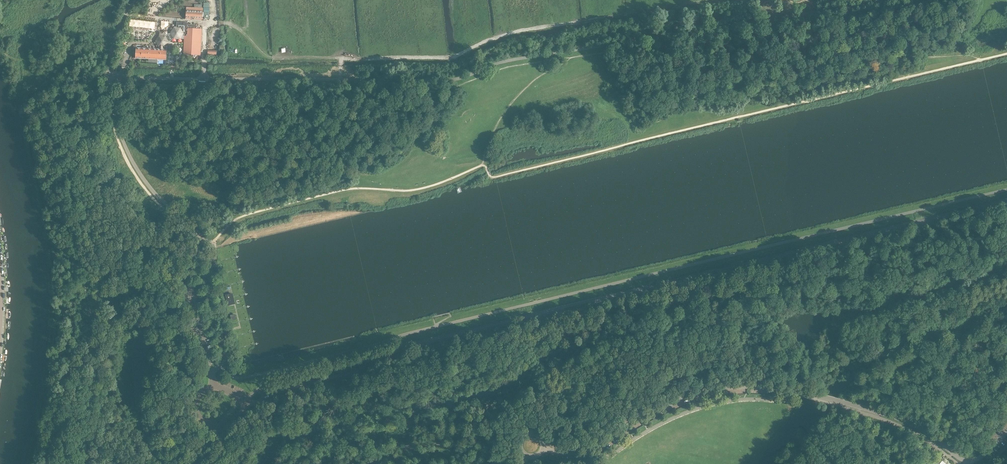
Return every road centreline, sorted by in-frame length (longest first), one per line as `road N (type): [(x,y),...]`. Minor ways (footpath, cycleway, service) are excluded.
road 1 (tertiary): [(408,346),(1006,200)]
road 2 (track): [(206,24),(236,26),(269,58),(447,58),(512,33),(717,0)]
road 3 (tertiary): [(408,346),(261,388),(232,411),(205,452)]
road 4 (tertiary): [(205,452),(257,401),(408,346)]

